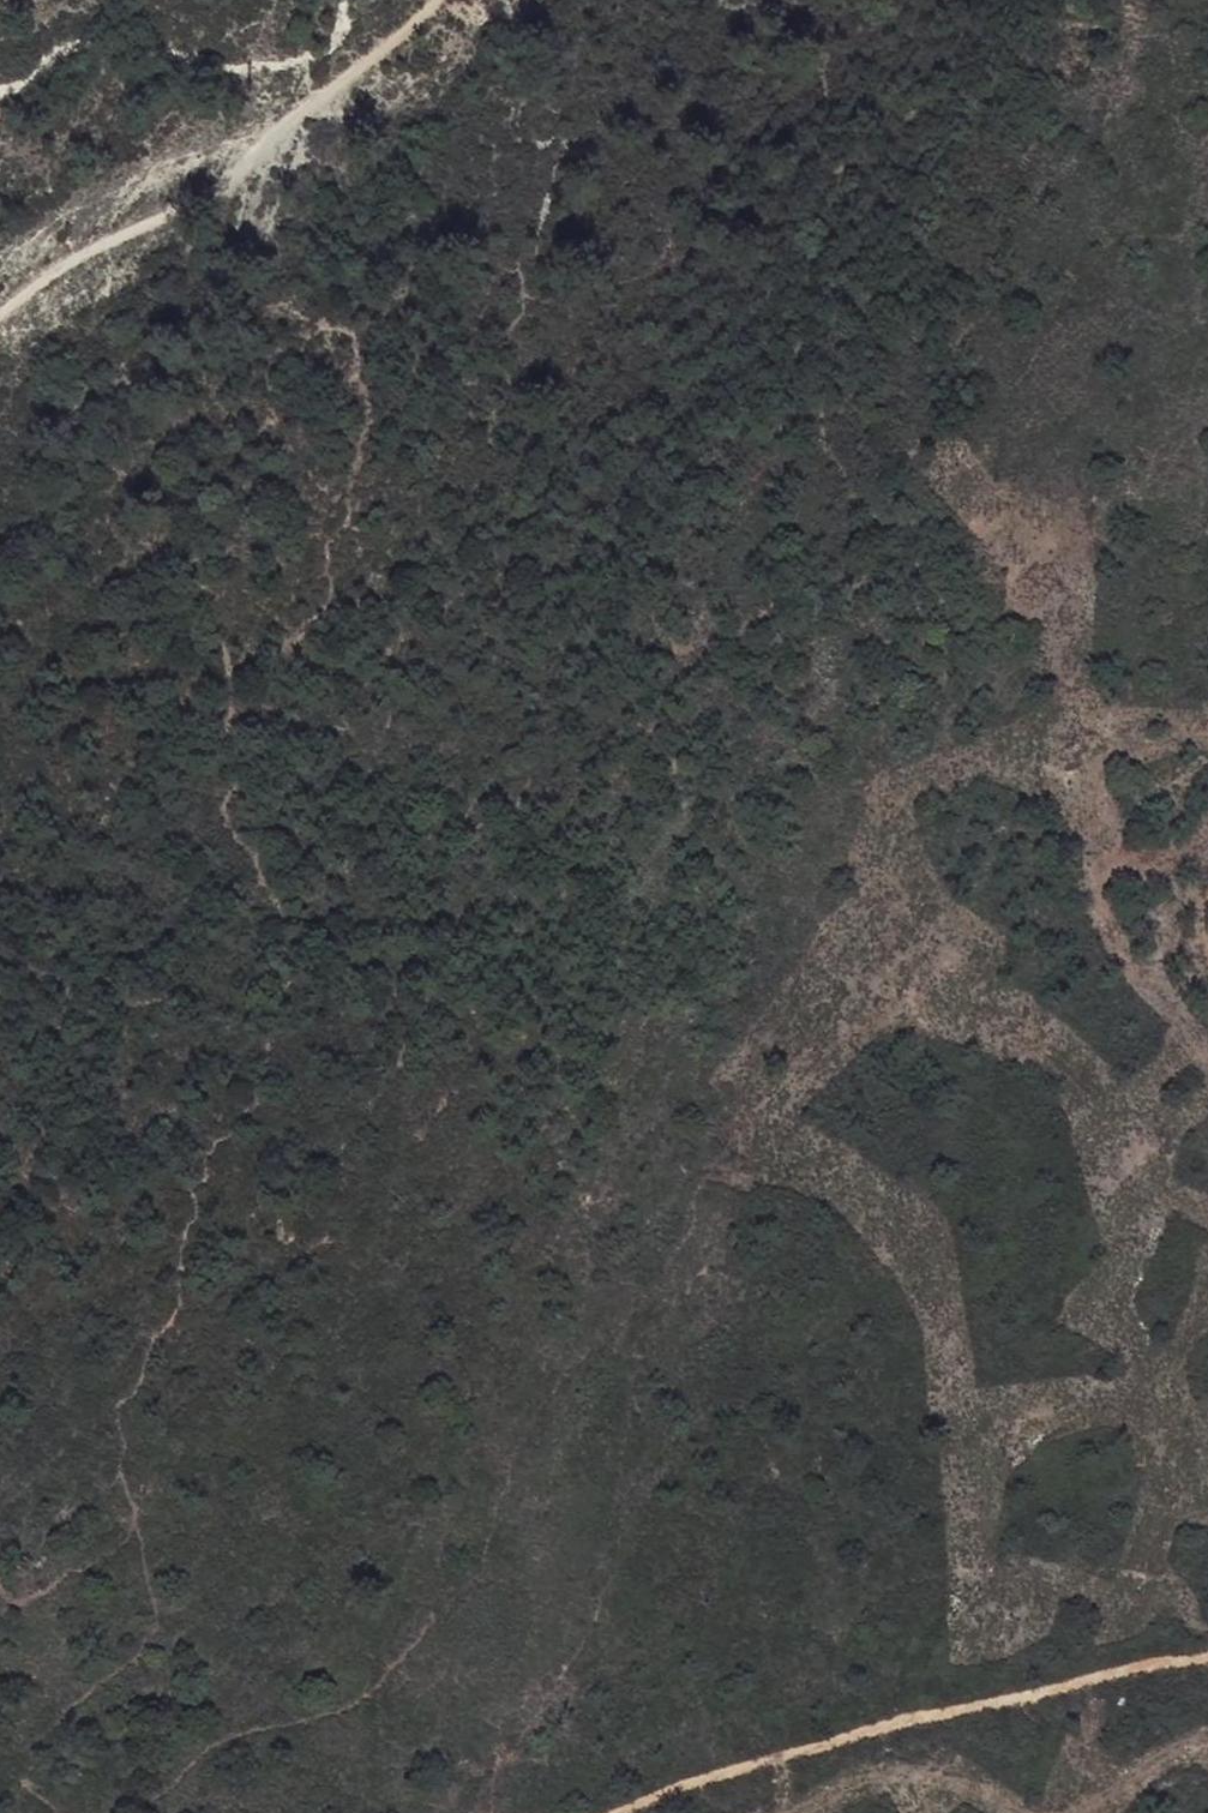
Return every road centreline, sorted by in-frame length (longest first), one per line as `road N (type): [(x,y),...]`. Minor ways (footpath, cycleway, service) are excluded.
road 1 (track): [(1207,1667),(1014,1702),(641,1812)]
road 2 (track): [(426,0),(248,155),(207,208),(63,259),(0,318)]

